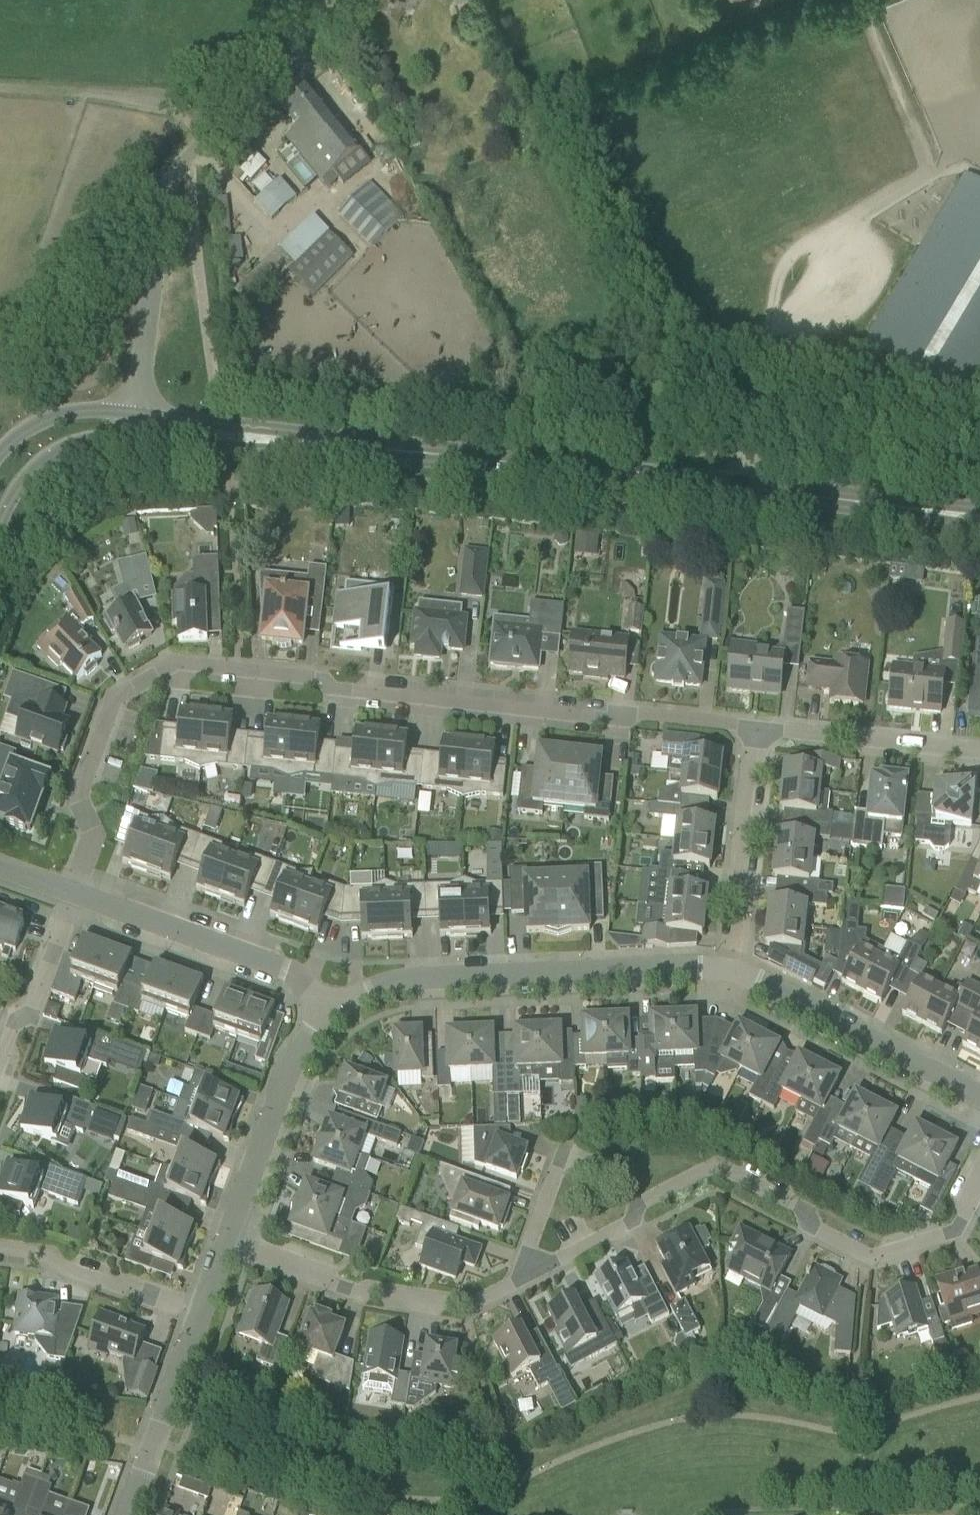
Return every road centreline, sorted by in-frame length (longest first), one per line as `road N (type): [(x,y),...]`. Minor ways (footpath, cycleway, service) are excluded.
road 1 (residential): [(754,727),(640,714),(603,718),(333,689),(316,678),(173,667),(113,704),(78,806),(93,838),(72,896)]
road 2 (secondary): [(138,422),(879,507)]
road 3 (residential): [(516,1282),(627,1224),(642,1201),(715,1163),(796,1204),(818,1230),(868,1258),(955,1231),(979,1179)]
road 4 (unclassified): [(138,422),(162,182),(319,0)]
road 5 (residential): [(735,972),(394,982),(325,1014)]
road 6 (residential): [(224,1238),(357,1291),(466,1306),(516,1282)]
road 7 (residential): [(325,1014),(287,972),(72,896)]
road 8 (residential): [(979,1096),(735,972)]
road 9 (residential): [(325,1014),(283,1073),(224,1238)]
road 10 (residential): [(735,972),(754,727)]
road 11 (residential): [(979,752),(754,727)]
road 12 (residential): [(198,1313),(125,1514)]
road 13 (residential): [(198,1313),(50,1260),(0,1254)]
road 14 (secondary): [(0,527),(29,469),(61,447),(138,422)]
road 15 (residential): [(0,1063),(11,1033),(32,1011),(72,896)]
road 16 (secondary): [(138,422),(78,409),(43,419),(0,452)]
road 17 (residential): [(516,1282),(566,1141)]

